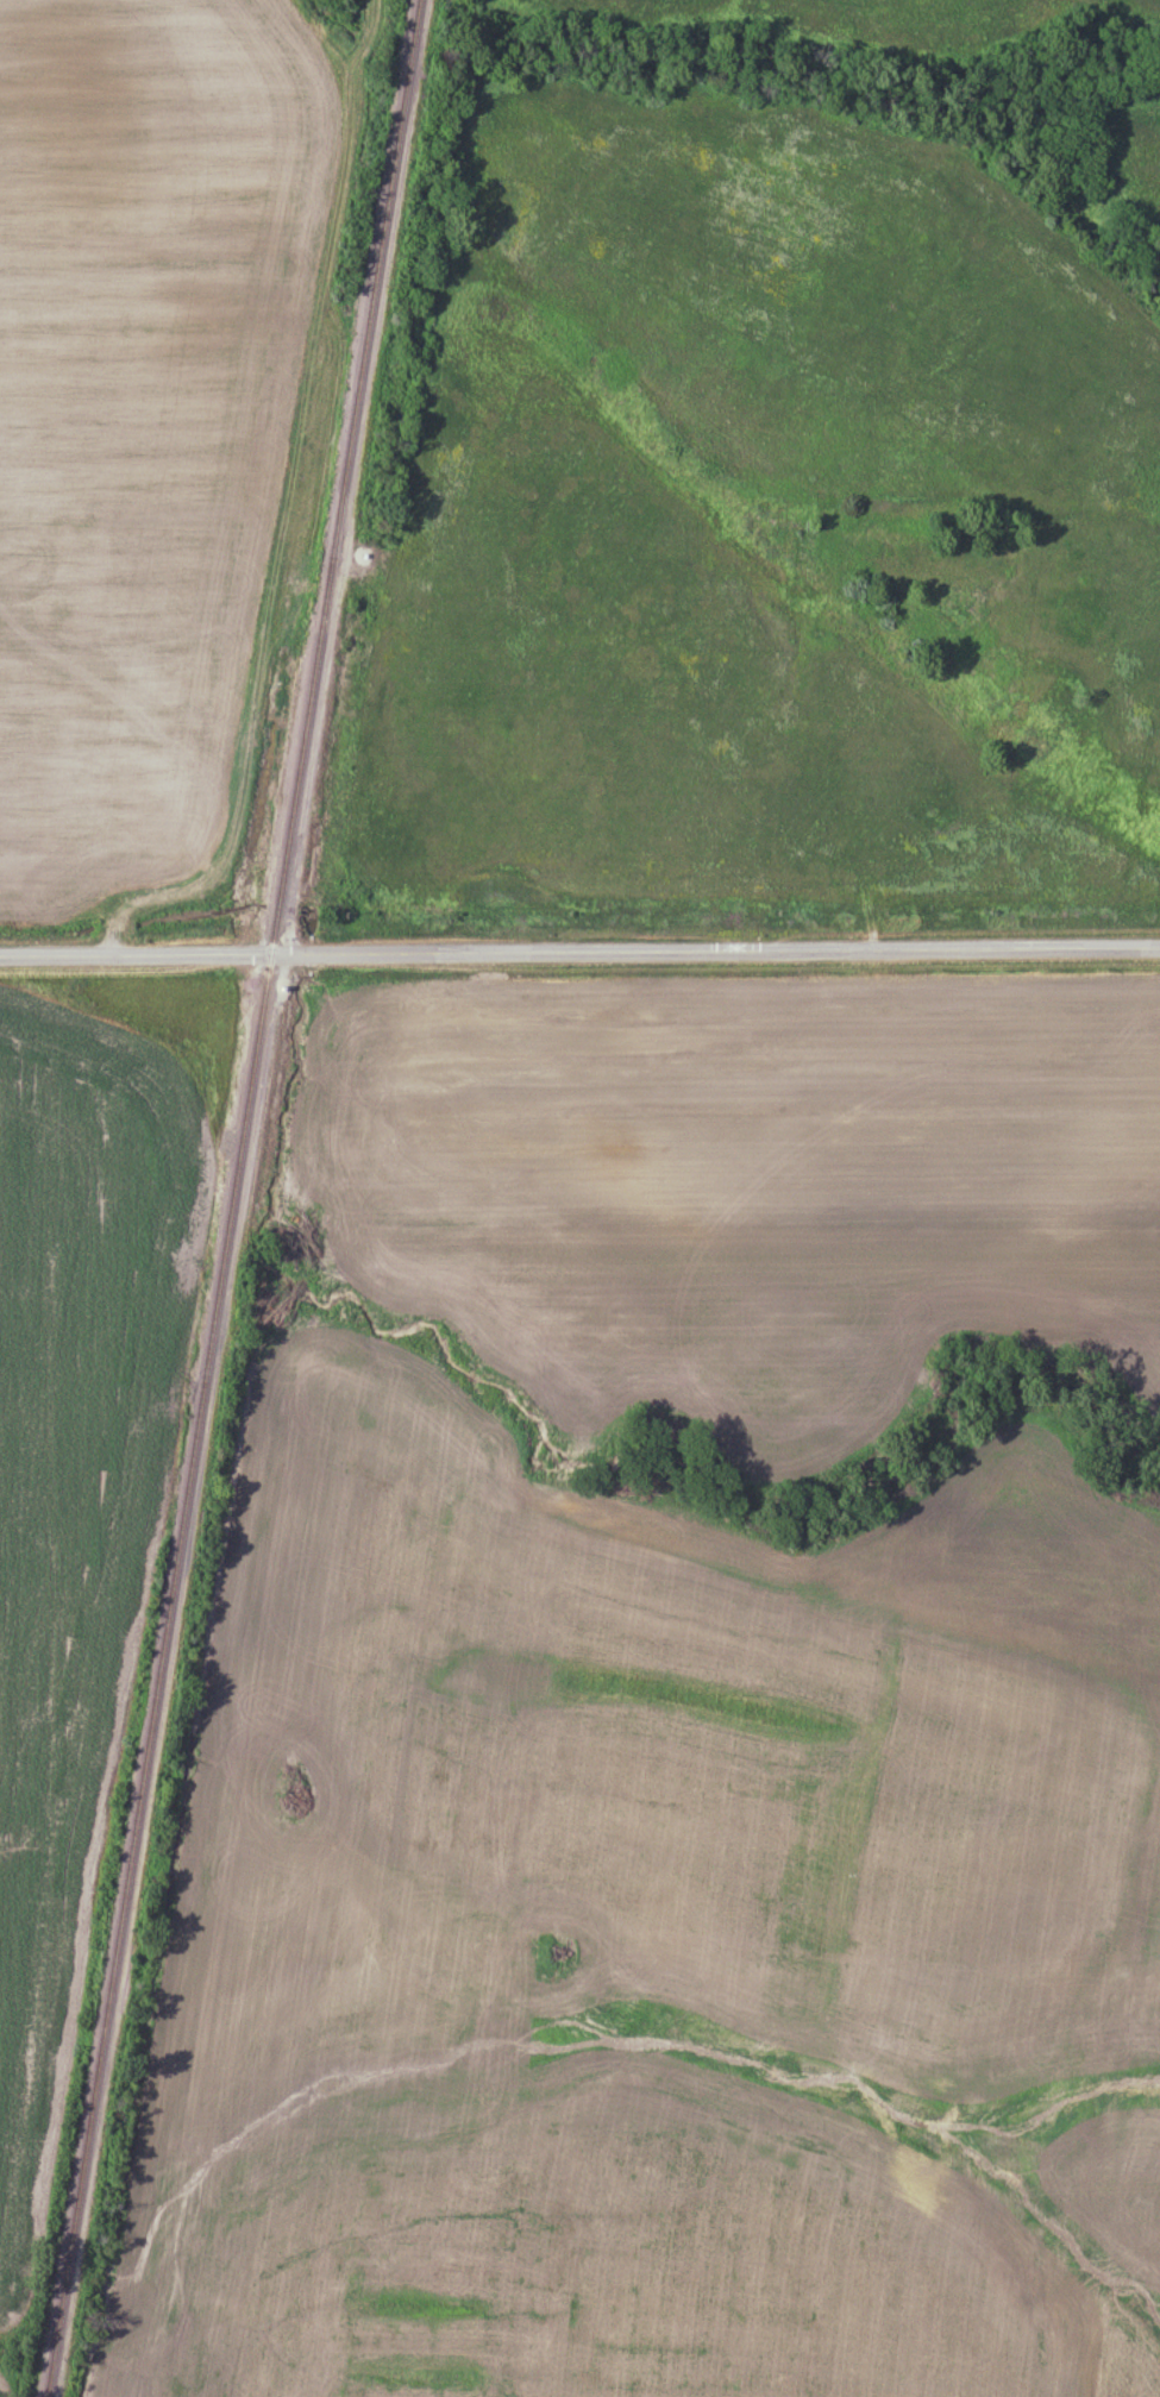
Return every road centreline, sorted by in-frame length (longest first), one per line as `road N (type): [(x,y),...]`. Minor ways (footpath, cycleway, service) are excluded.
road 1 (tertiary): [(0,958),(1159,952)]

